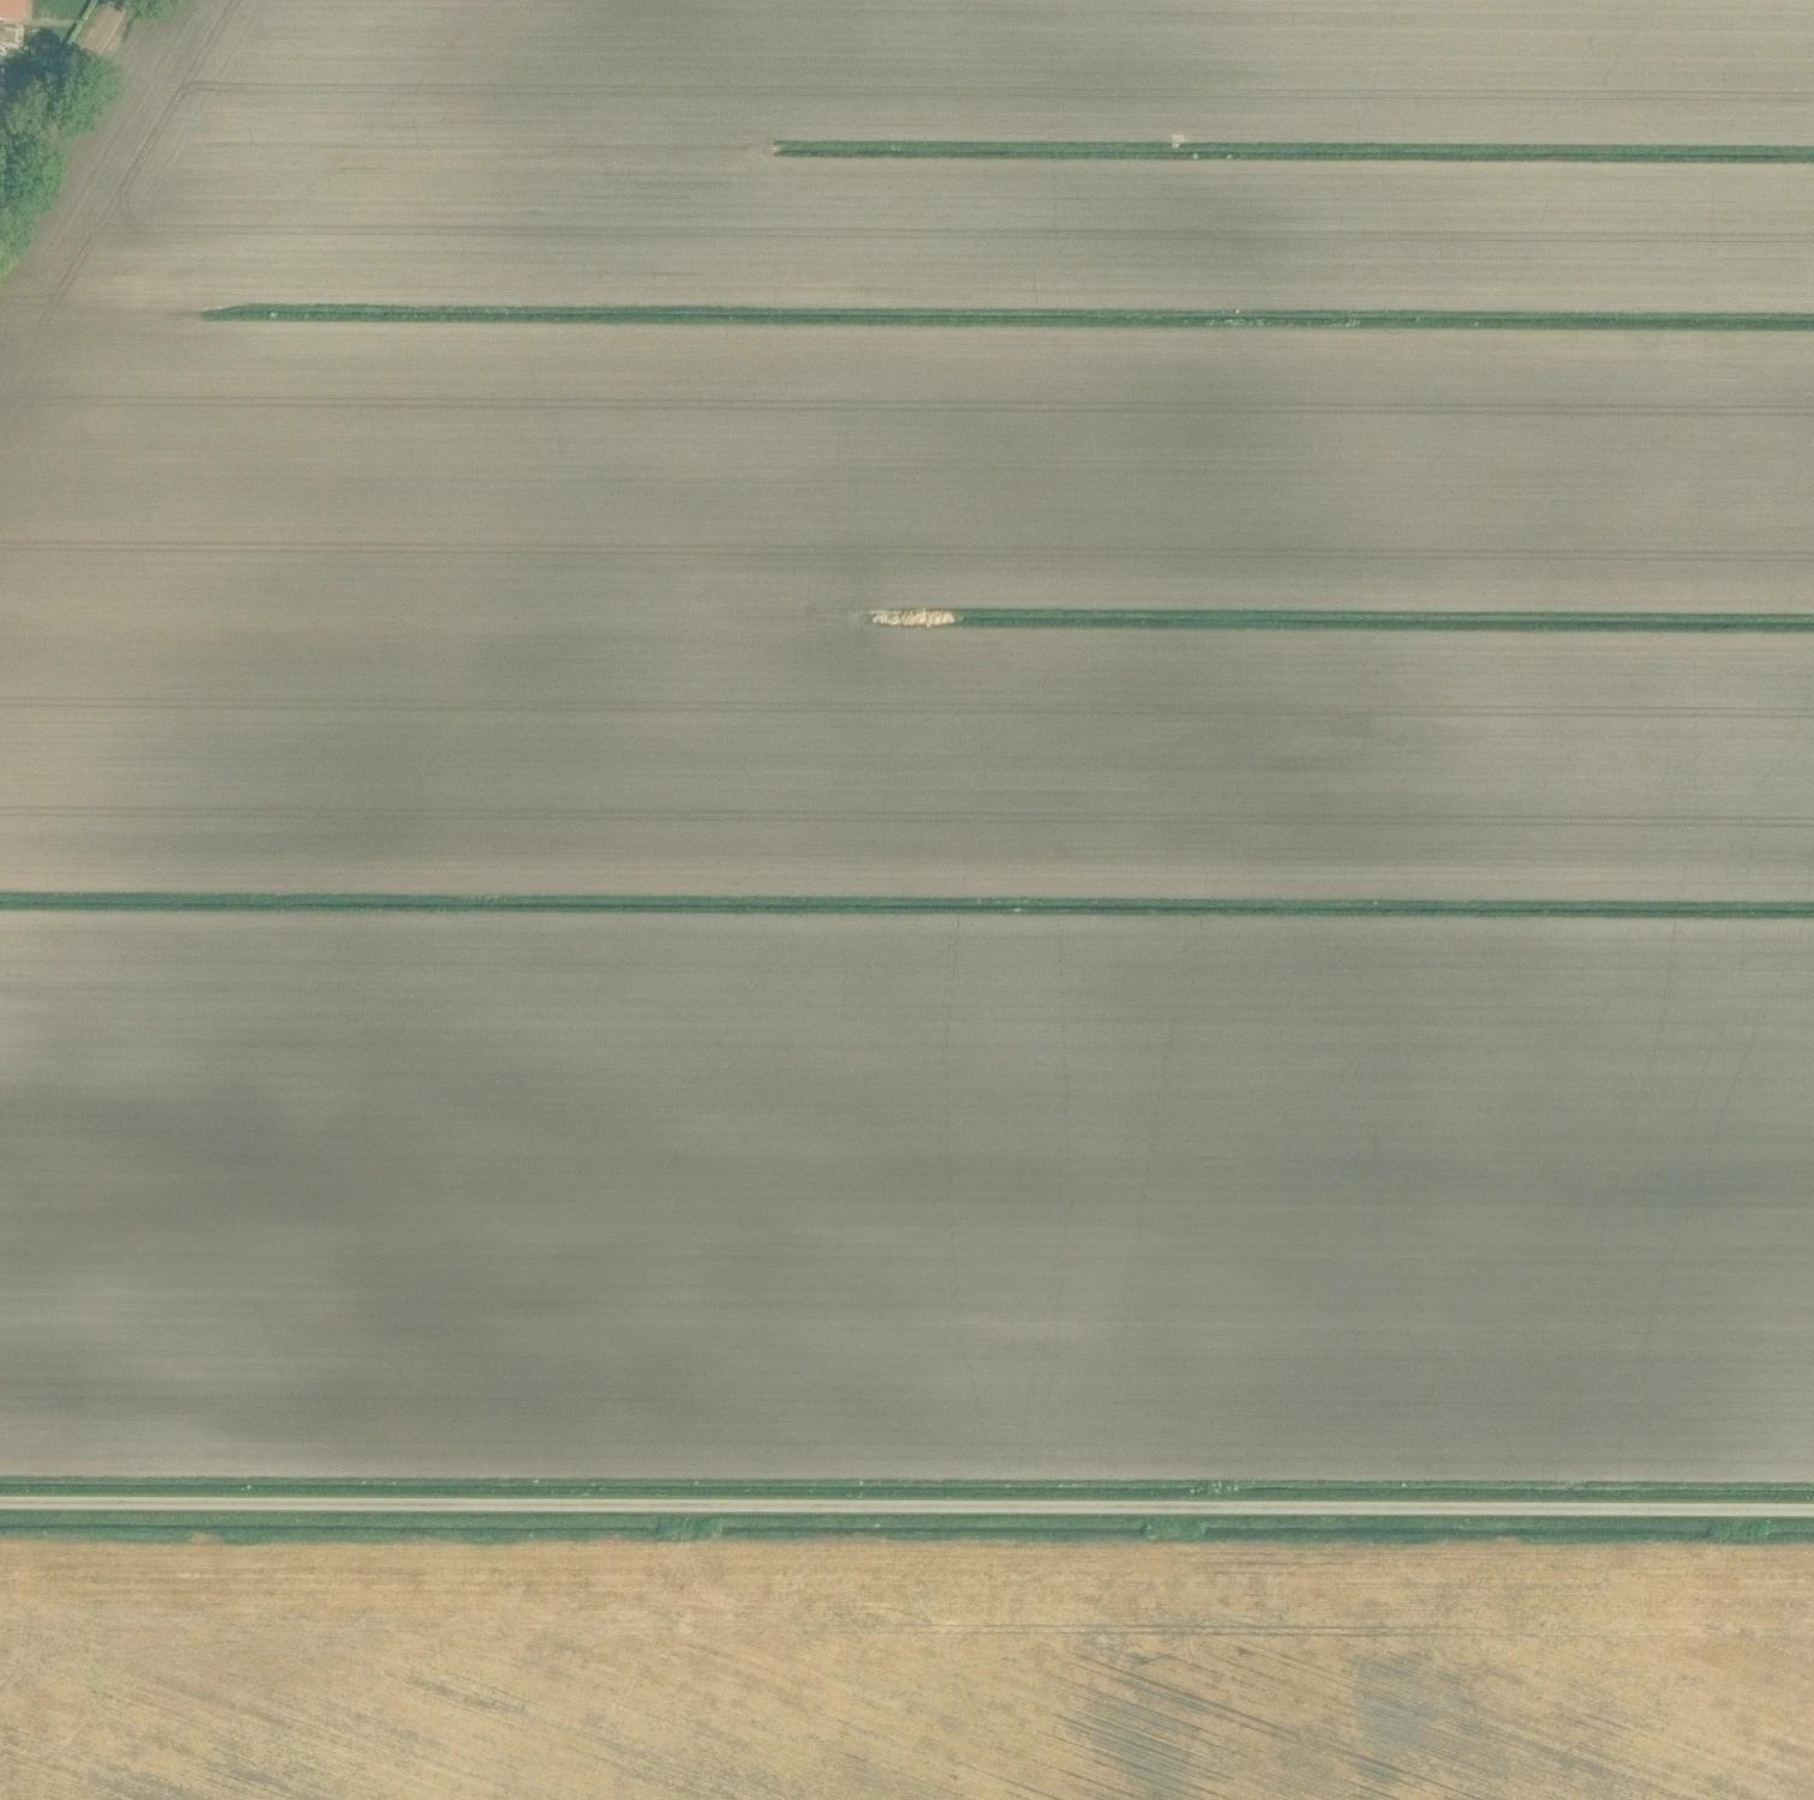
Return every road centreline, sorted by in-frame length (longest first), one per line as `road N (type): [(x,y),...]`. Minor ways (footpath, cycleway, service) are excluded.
road 1 (unclassified): [(1813,1516),(0,1502)]
road 2 (unclassified): [(0,203),(124,0)]

